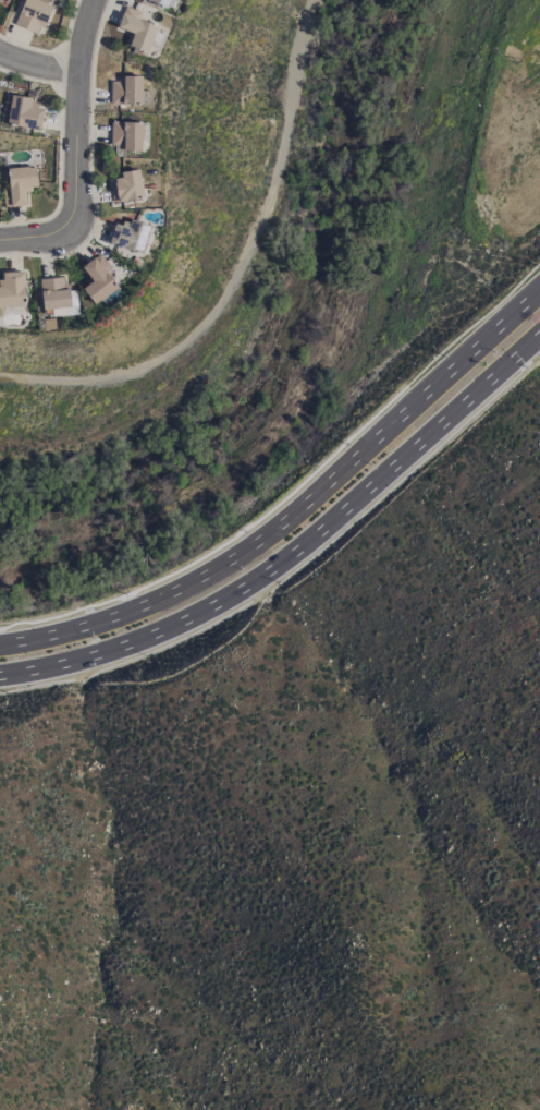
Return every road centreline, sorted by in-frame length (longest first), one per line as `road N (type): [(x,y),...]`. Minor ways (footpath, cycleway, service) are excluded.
road 1 (primary): [(539,295),(330,487),(236,562),(103,625),(0,649)]
road 2 (primary): [(0,670),(120,641),(246,583),(539,327)]
road 3 (track): [(0,382),(114,383),(194,342),(232,291),(271,200),(297,53),(316,0)]
road 4 (residential): [(64,231),(76,213),(85,41),(98,0)]

